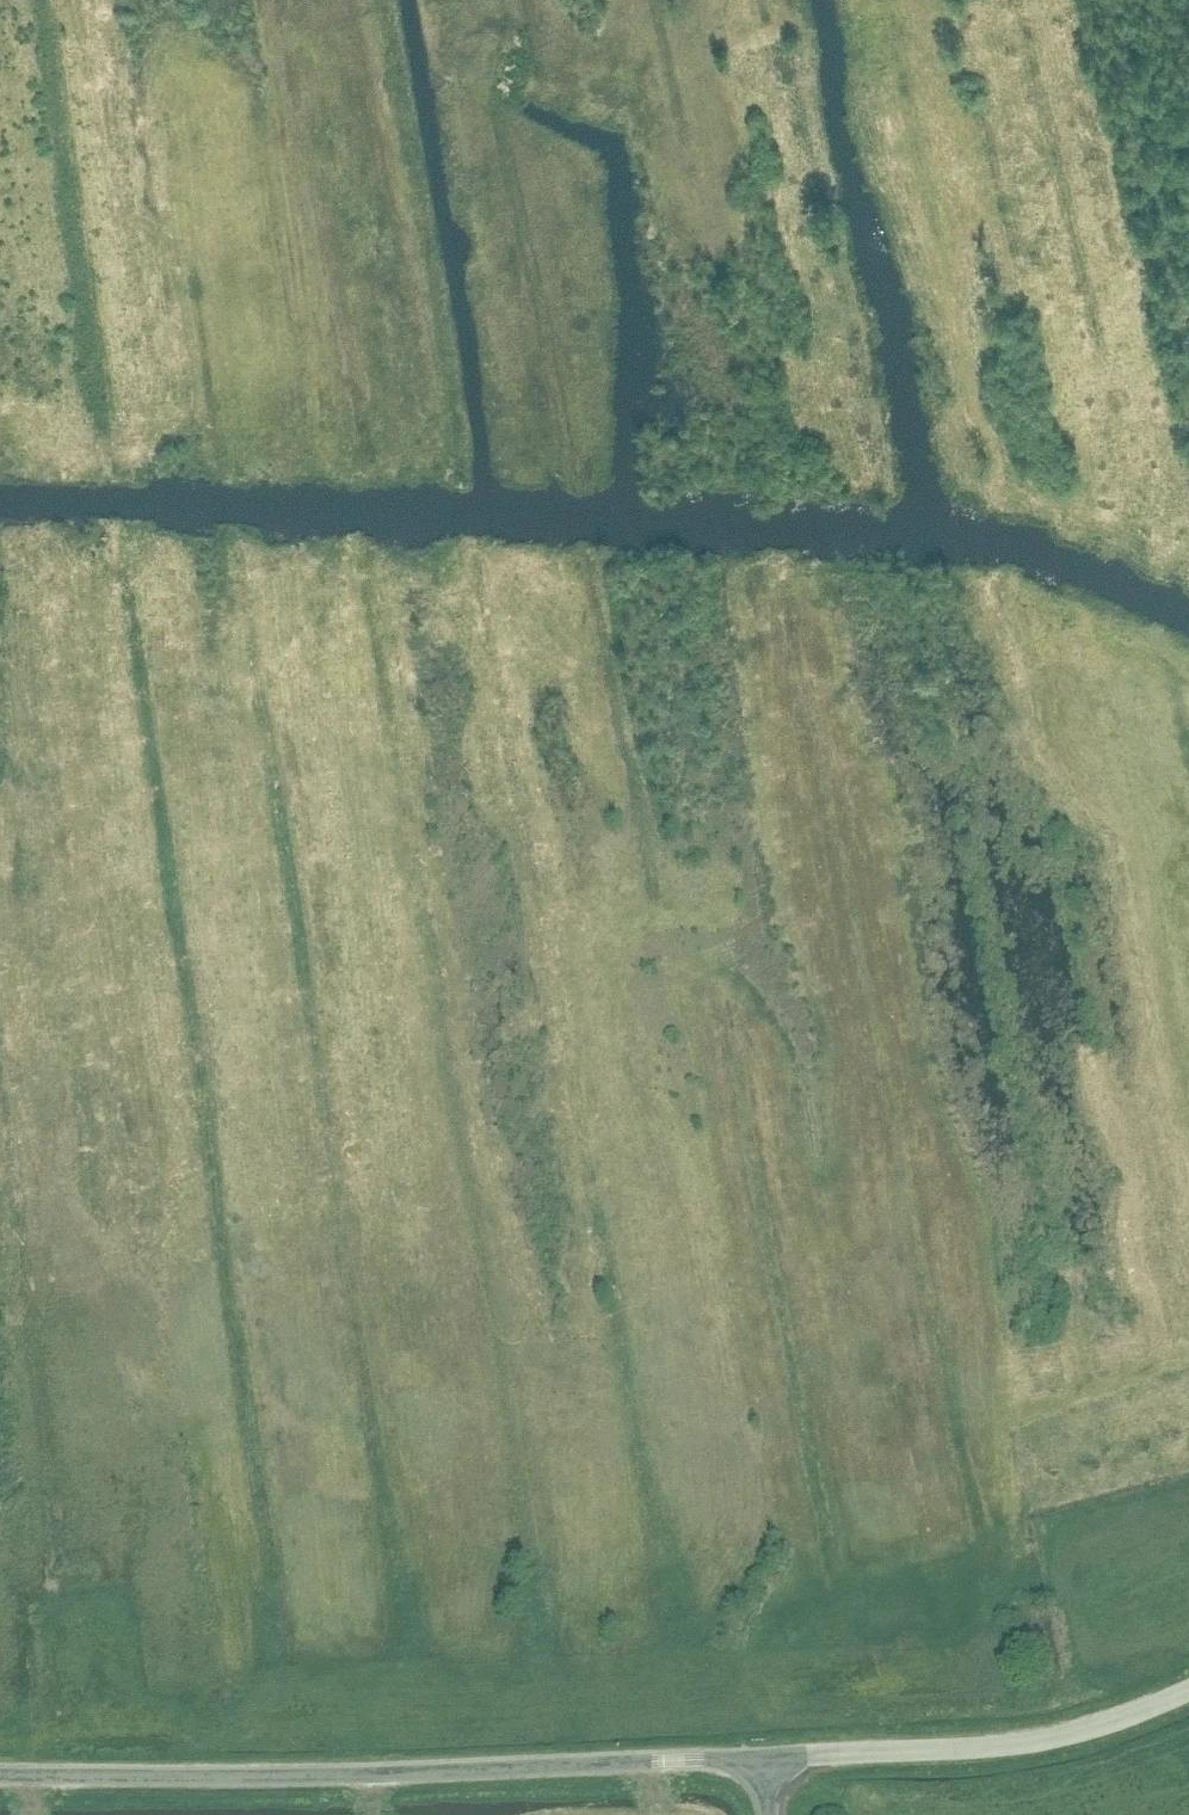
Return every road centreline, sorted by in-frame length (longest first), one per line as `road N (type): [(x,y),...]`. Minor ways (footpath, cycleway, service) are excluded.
road 1 (unclassified): [(765,1760),(364,1777),(0,1776)]
road 2 (tertiary): [(765,1760),(1052,1741),(1188,1692)]

